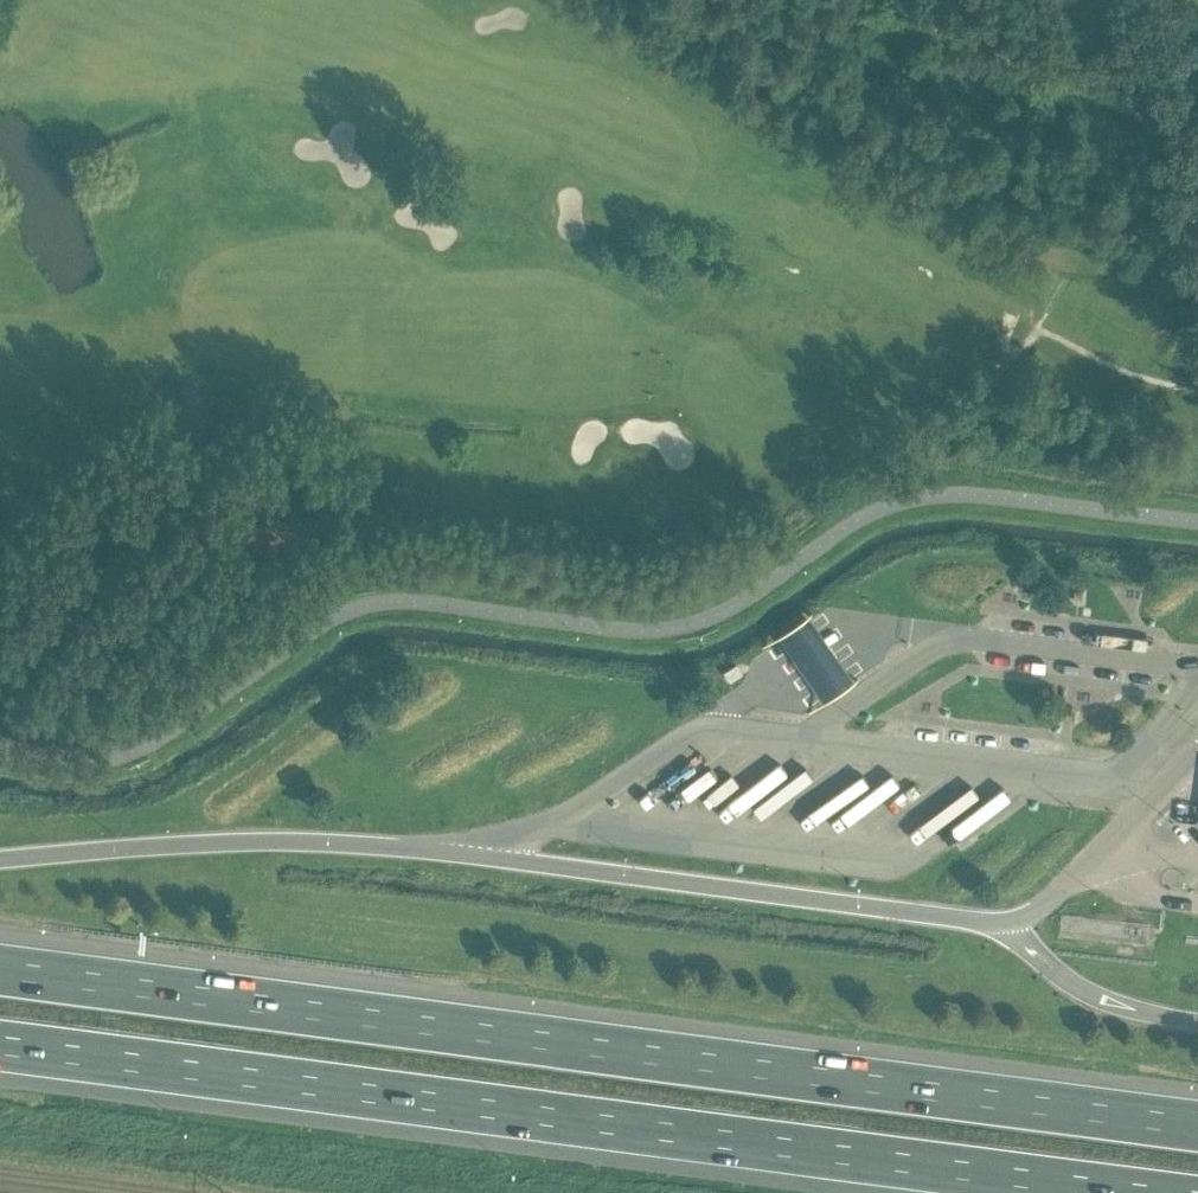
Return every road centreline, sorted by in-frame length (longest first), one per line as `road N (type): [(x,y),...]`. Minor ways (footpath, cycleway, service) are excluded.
road 1 (motorway): [(1197,1125),(0,969)]
road 2 (motorway): [(0,1045),(1136,1192)]
road 3 (motorway): [(1005,921),(351,844),(254,841),(0,860)]

